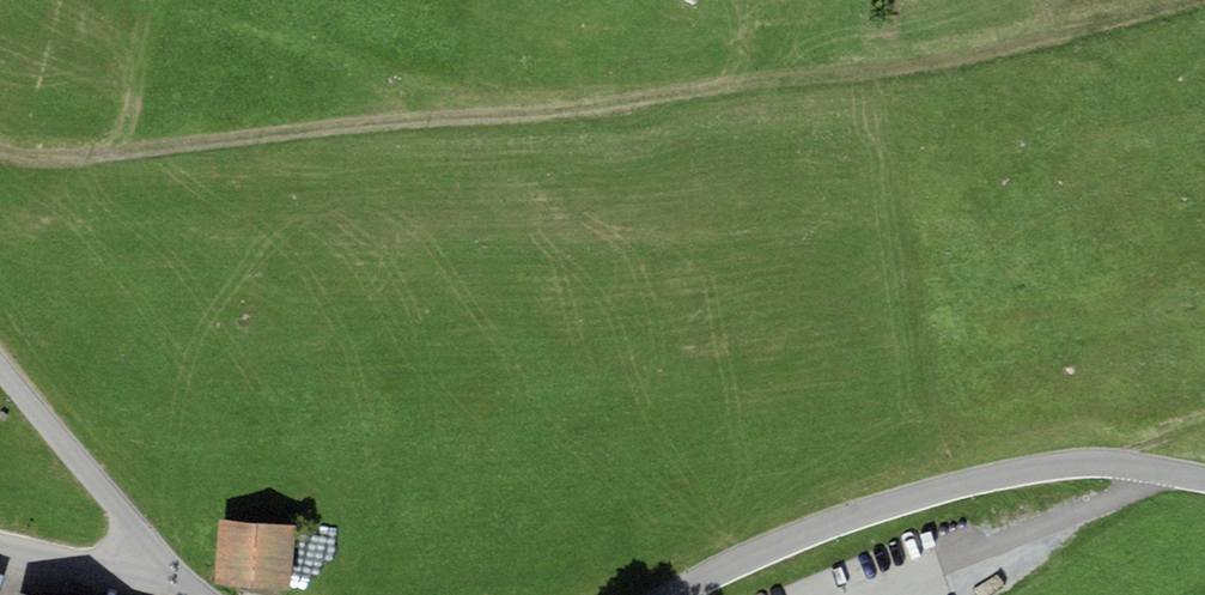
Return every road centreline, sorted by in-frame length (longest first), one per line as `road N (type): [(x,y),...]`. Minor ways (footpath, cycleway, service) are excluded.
road 1 (track): [(0,152),(56,157),(582,109),(1038,47),(1191,0)]
road 2 (residential): [(1204,480),(1100,462),(949,488),(826,524),(673,594)]
road 3 (residential): [(165,557),(0,367)]
road 4 (residential): [(165,557),(120,570),(0,546)]

